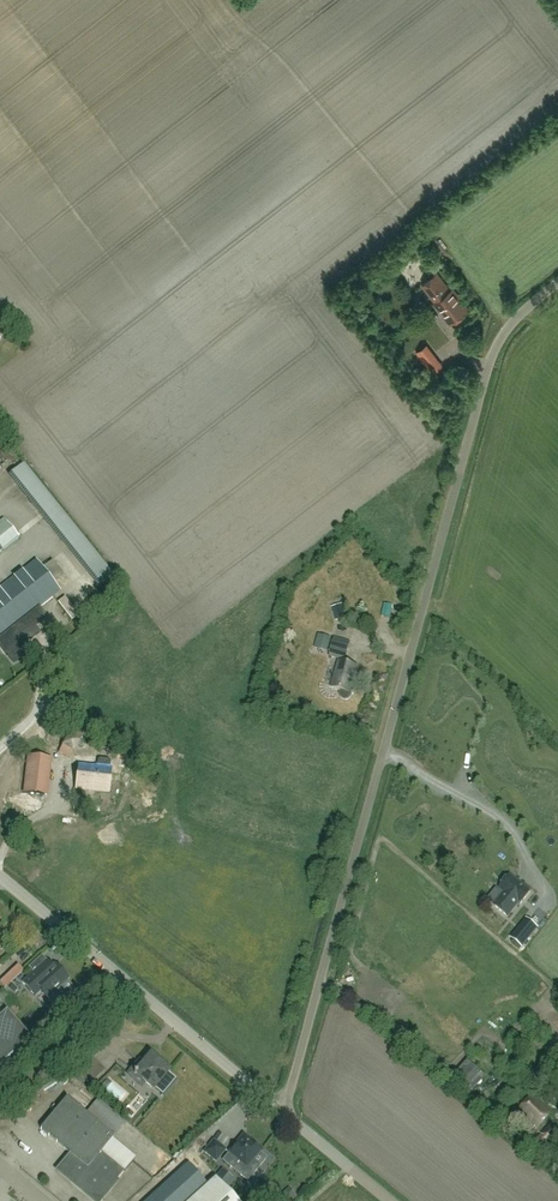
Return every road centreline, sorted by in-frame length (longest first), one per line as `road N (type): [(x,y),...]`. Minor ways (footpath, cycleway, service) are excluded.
road 1 (unclassified): [(277,1107),(303,1053),(489,382),(506,337),(557,291)]
road 2 (unclassified): [(277,1107),(0,874)]
road 3 (unclassified): [(389,1200),(277,1107)]

